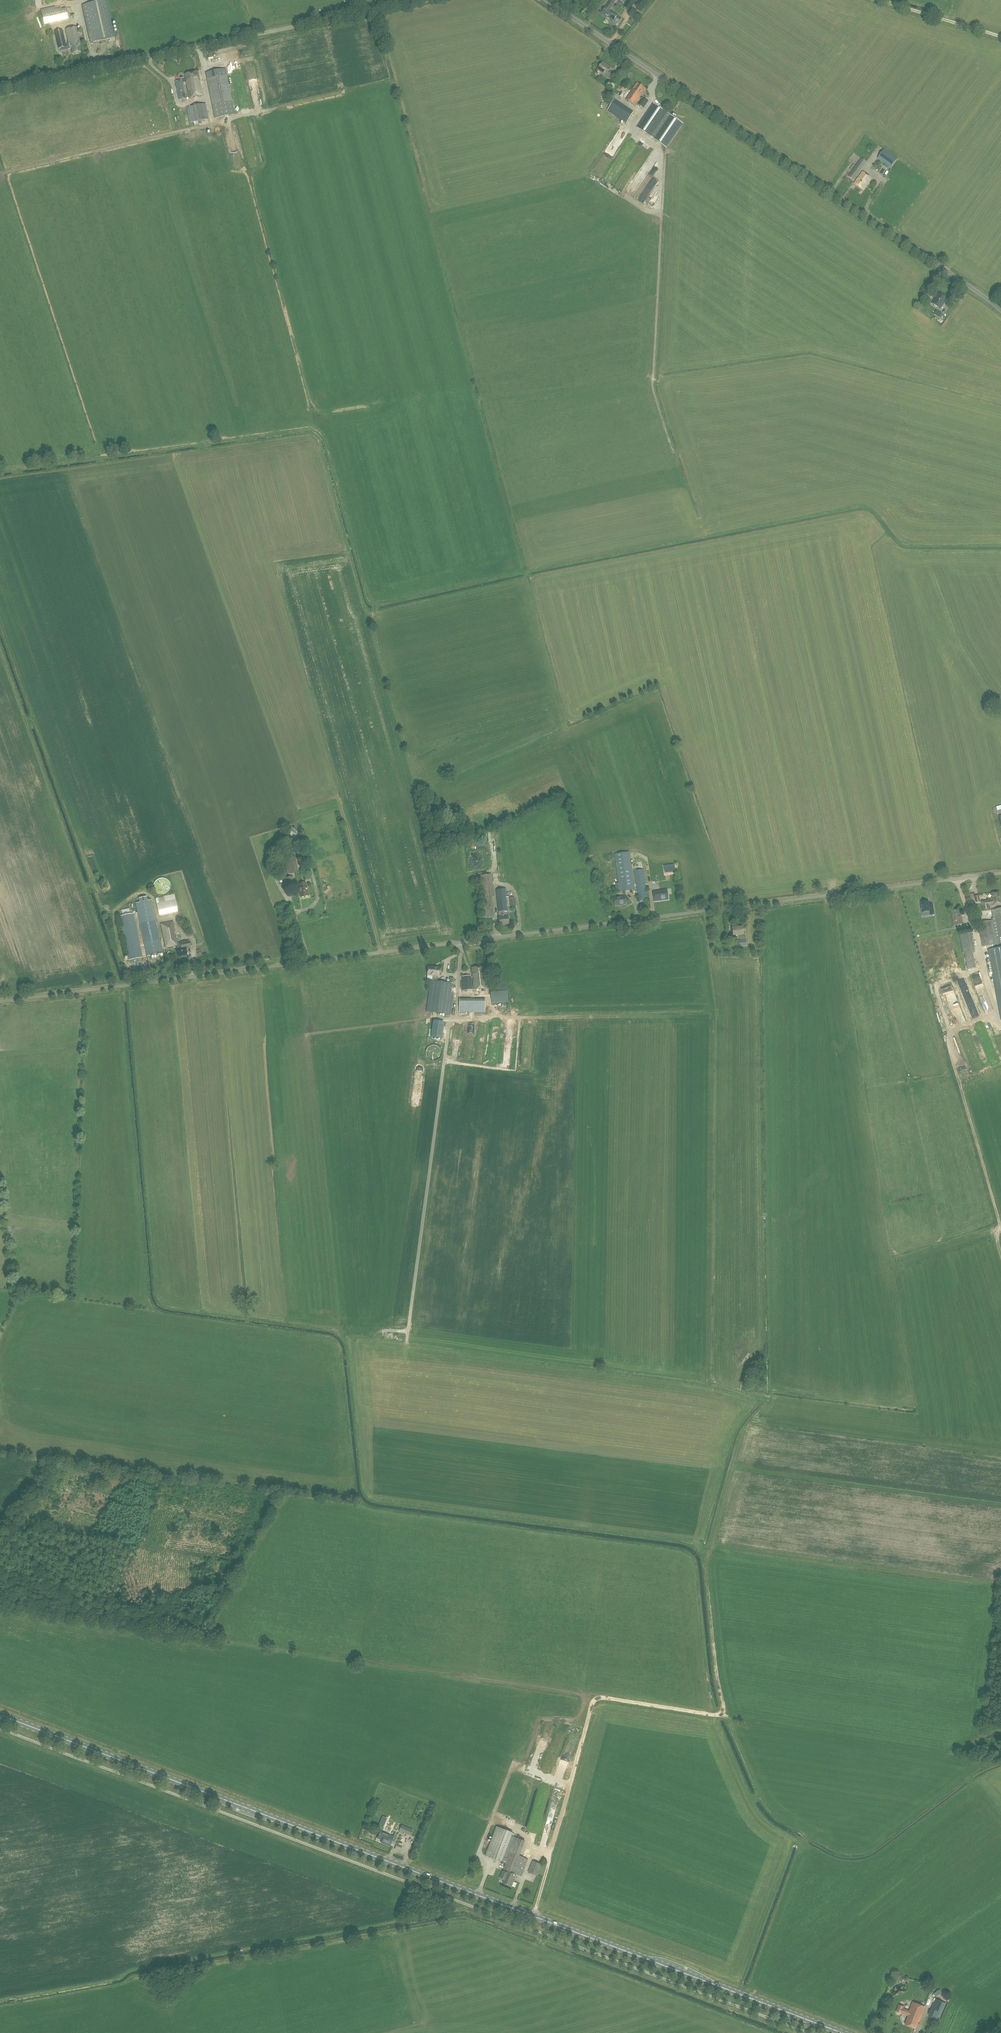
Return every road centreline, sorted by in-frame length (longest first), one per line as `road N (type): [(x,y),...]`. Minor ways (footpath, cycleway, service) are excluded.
road 1 (unclassified): [(1000,873),(0,1001)]
road 2 (primary): [(843,2032),(0,1715)]
road 3 (tertiary): [(1000,310),(546,0)]
road 4 (unclassified): [(0,90),(413,0)]
road 5 (track): [(537,1905),(593,1702),(723,1717)]
road 6 (track): [(1000,37),(878,0)]

